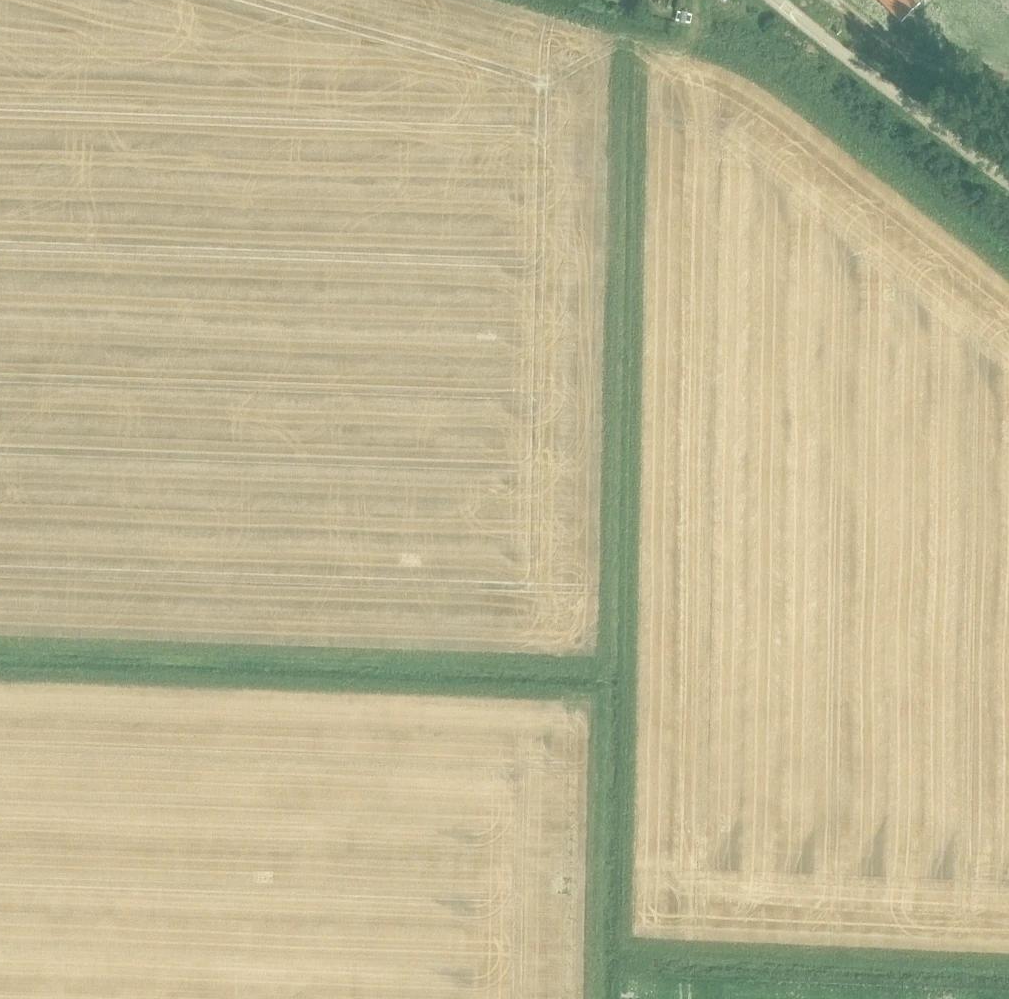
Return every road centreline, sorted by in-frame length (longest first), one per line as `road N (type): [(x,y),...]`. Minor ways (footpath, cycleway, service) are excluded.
road 1 (unclassified): [(1008,180),(780,0)]

